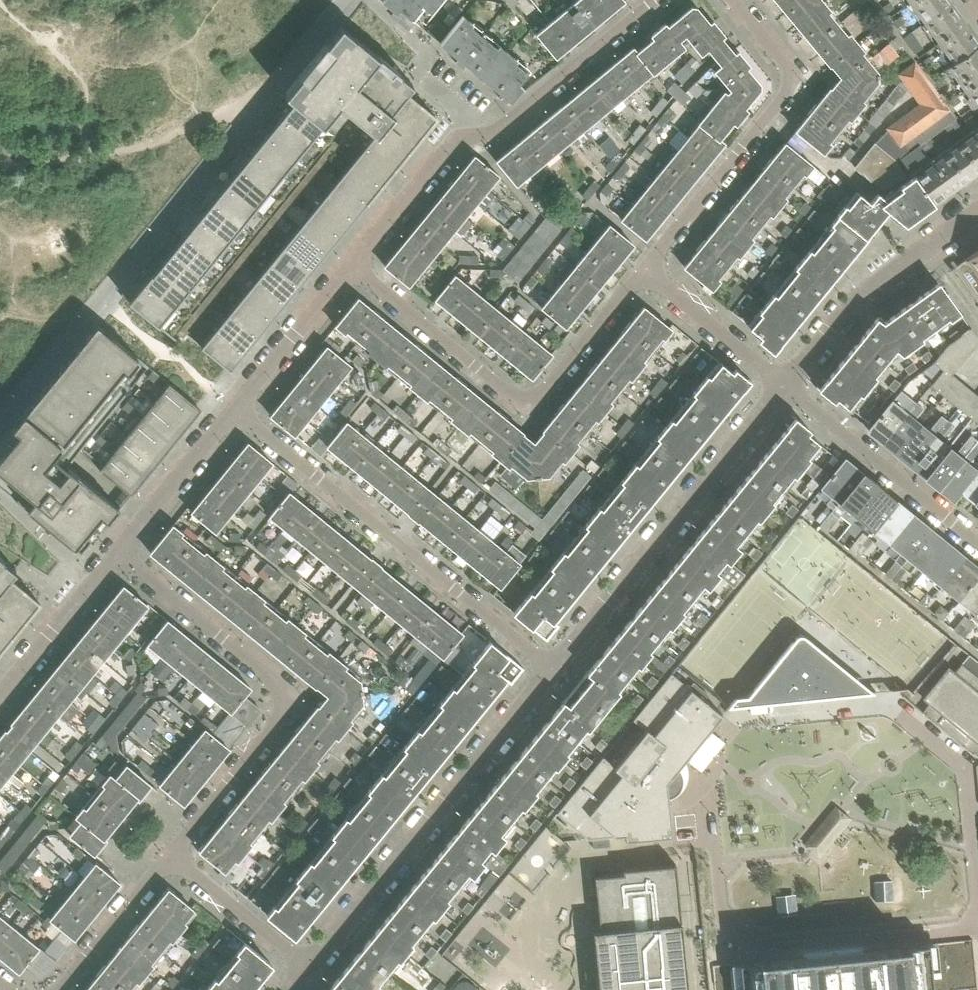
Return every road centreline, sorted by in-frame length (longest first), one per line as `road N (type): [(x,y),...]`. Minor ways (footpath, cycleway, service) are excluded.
road 1 (residential): [(172,856),(293,696),(117,554)]
road 2 (residential): [(236,410),(552,668)]
road 3 (residential): [(643,270),(538,398),(521,401),(355,265)]
road 4 (residential): [(309,967),(552,668)]
road 5 (residential): [(552,668),(785,384)]
road 6 (residential): [(643,270),(788,95),(788,68),(738,0)]
road 7 (residential): [(785,384),(862,291),(977,211)]
road 8 (residential): [(785,384),(977,543)]
road 9 (residential): [(478,134),(516,117),(658,0)]
road 10 (residential): [(236,410),(355,265)]
road 11 (residential): [(117,554),(236,410)]
road 12 (residential): [(0,698),(117,554)]
road 13 (residential): [(643,270),(785,384)]
road 14 (residential): [(355,265),(447,153),(478,134)]
road 15 (residential): [(172,856),(55,989)]
road 16 (residential): [(309,967),(172,856)]

